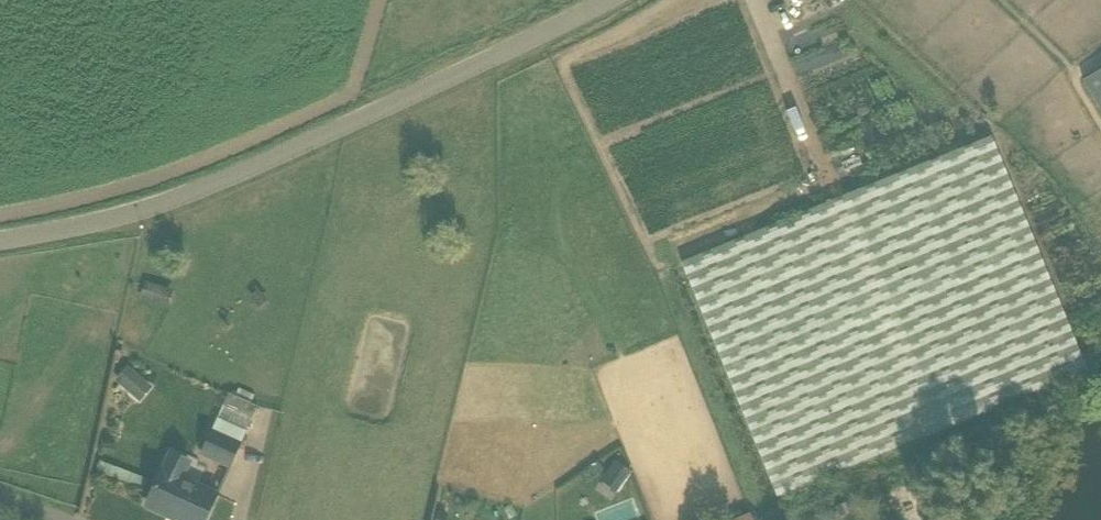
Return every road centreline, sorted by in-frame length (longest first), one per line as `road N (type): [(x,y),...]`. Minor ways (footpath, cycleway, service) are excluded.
road 1 (unclassified): [(0,241),(191,195),(609,0)]

